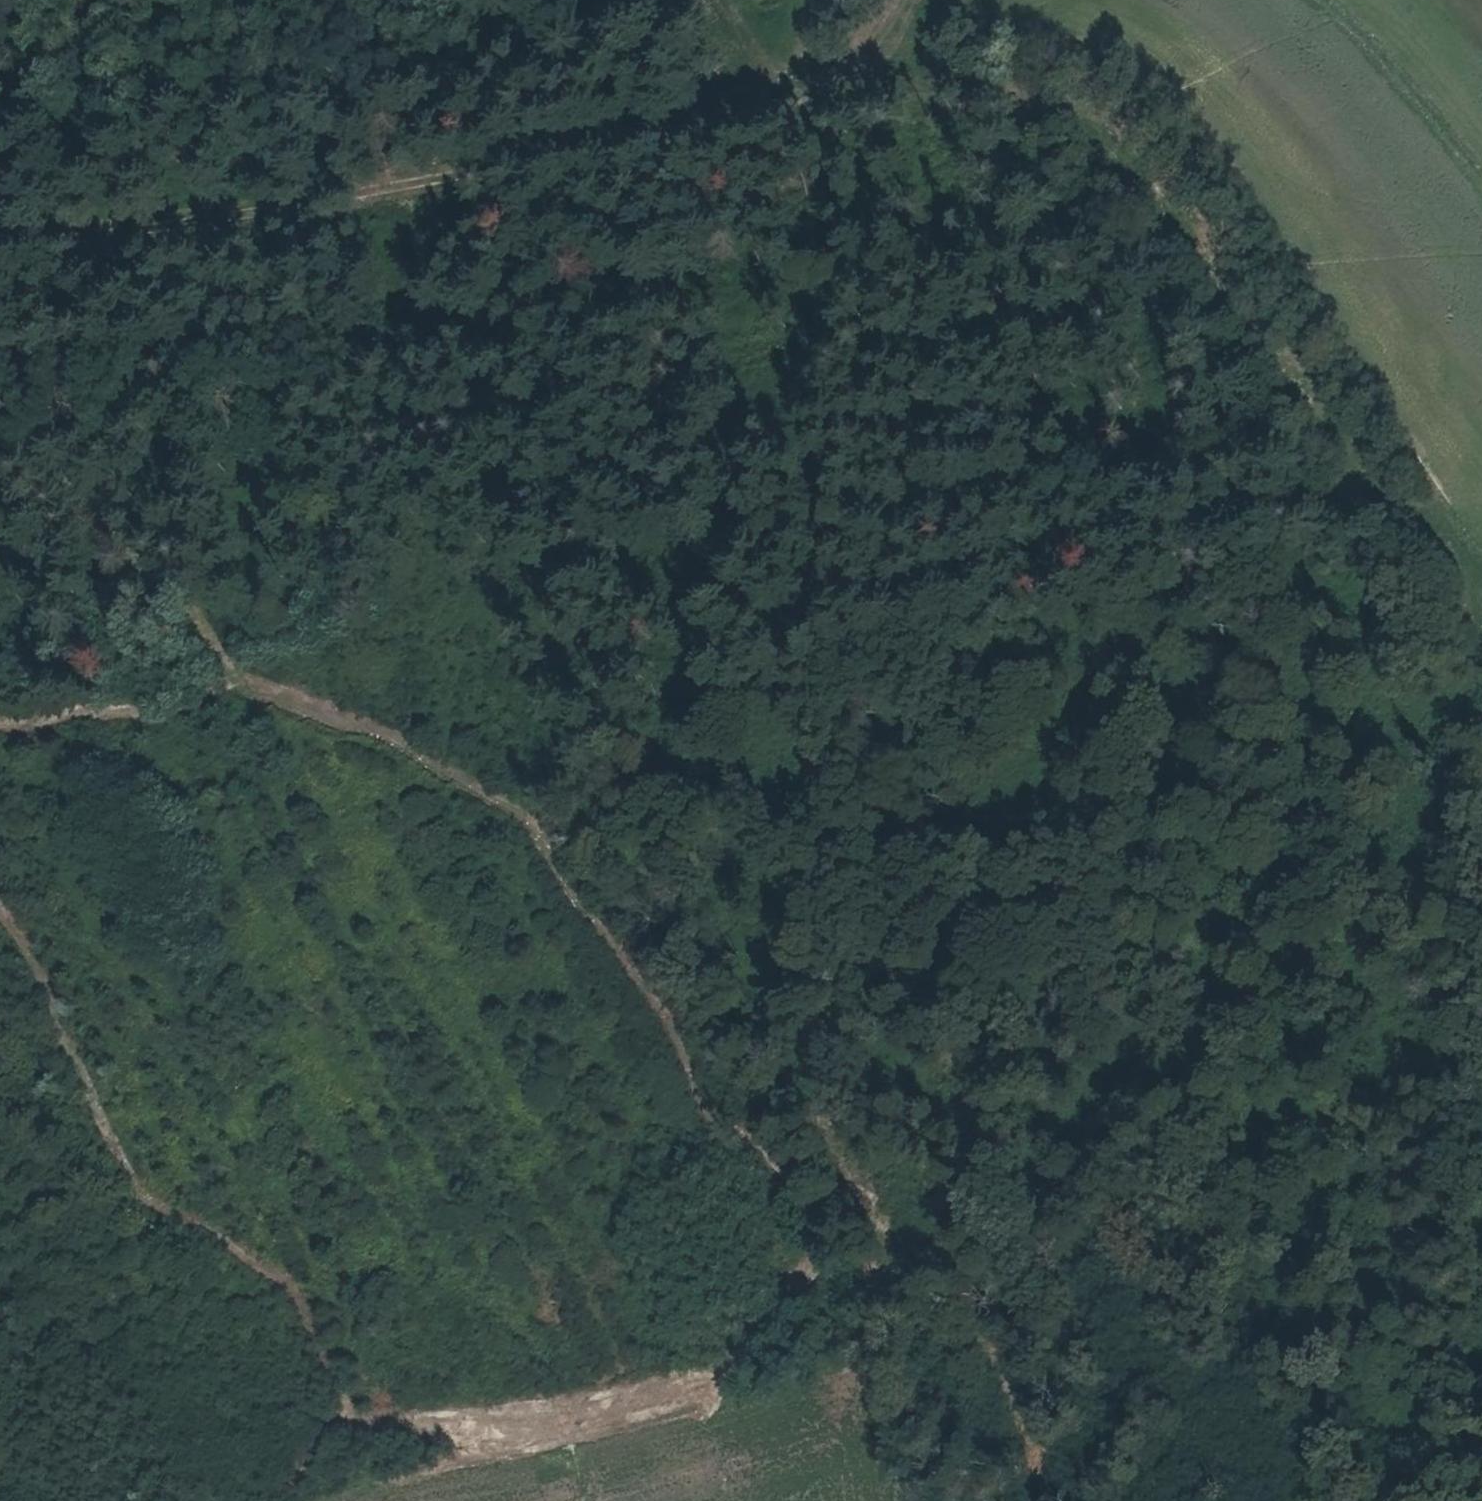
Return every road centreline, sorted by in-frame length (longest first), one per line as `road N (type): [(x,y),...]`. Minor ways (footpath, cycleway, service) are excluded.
road 1 (track): [(923,0),(880,78),(649,167),(0,262)]
road 2 (track): [(880,78),(988,78),(1075,115),(1172,199),(1410,507)]

